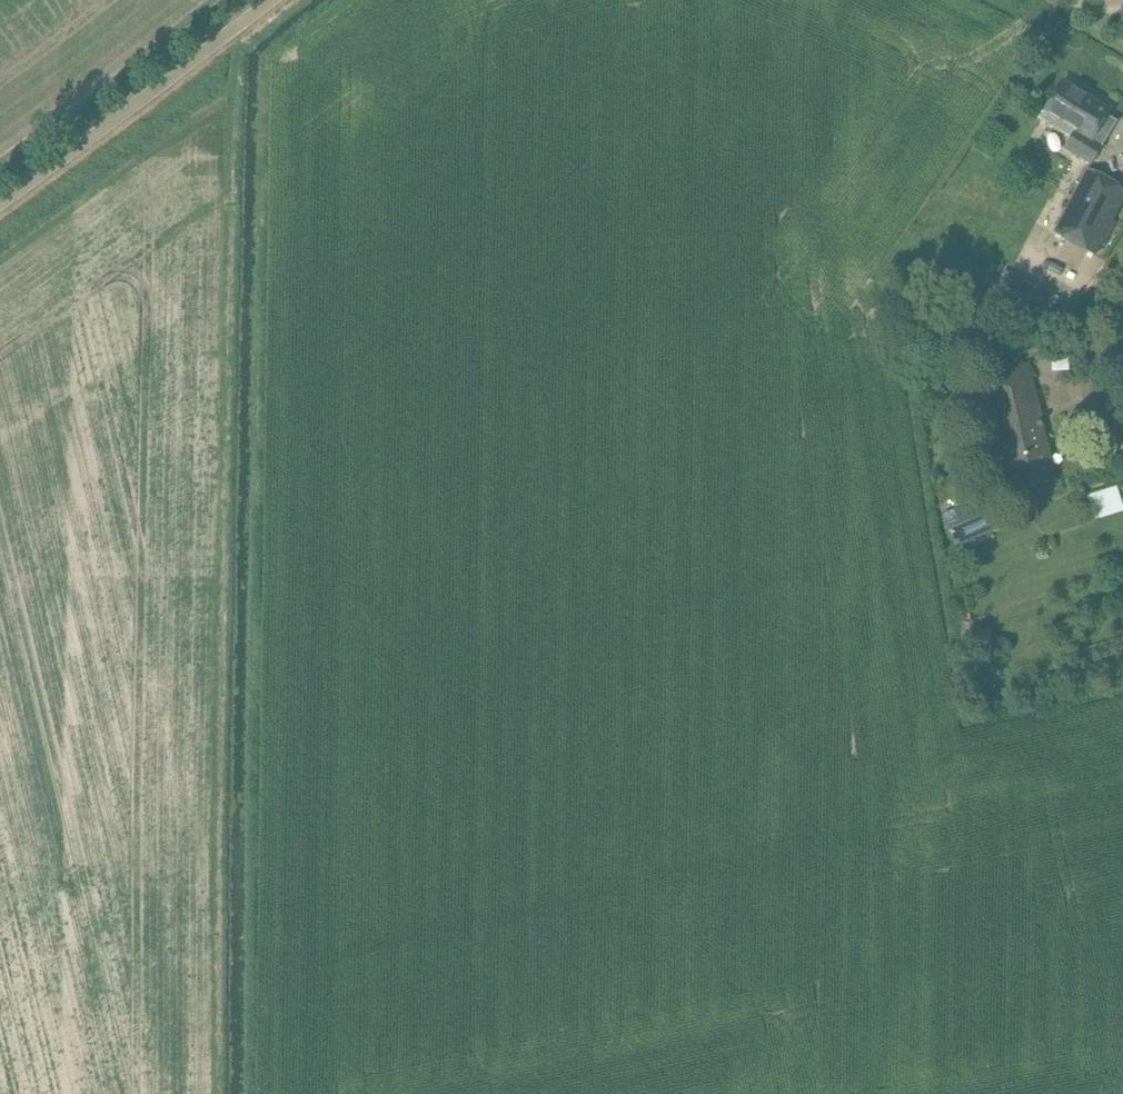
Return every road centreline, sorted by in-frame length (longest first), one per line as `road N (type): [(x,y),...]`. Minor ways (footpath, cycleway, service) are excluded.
road 1 (unclassified): [(305,0),(0,215)]

